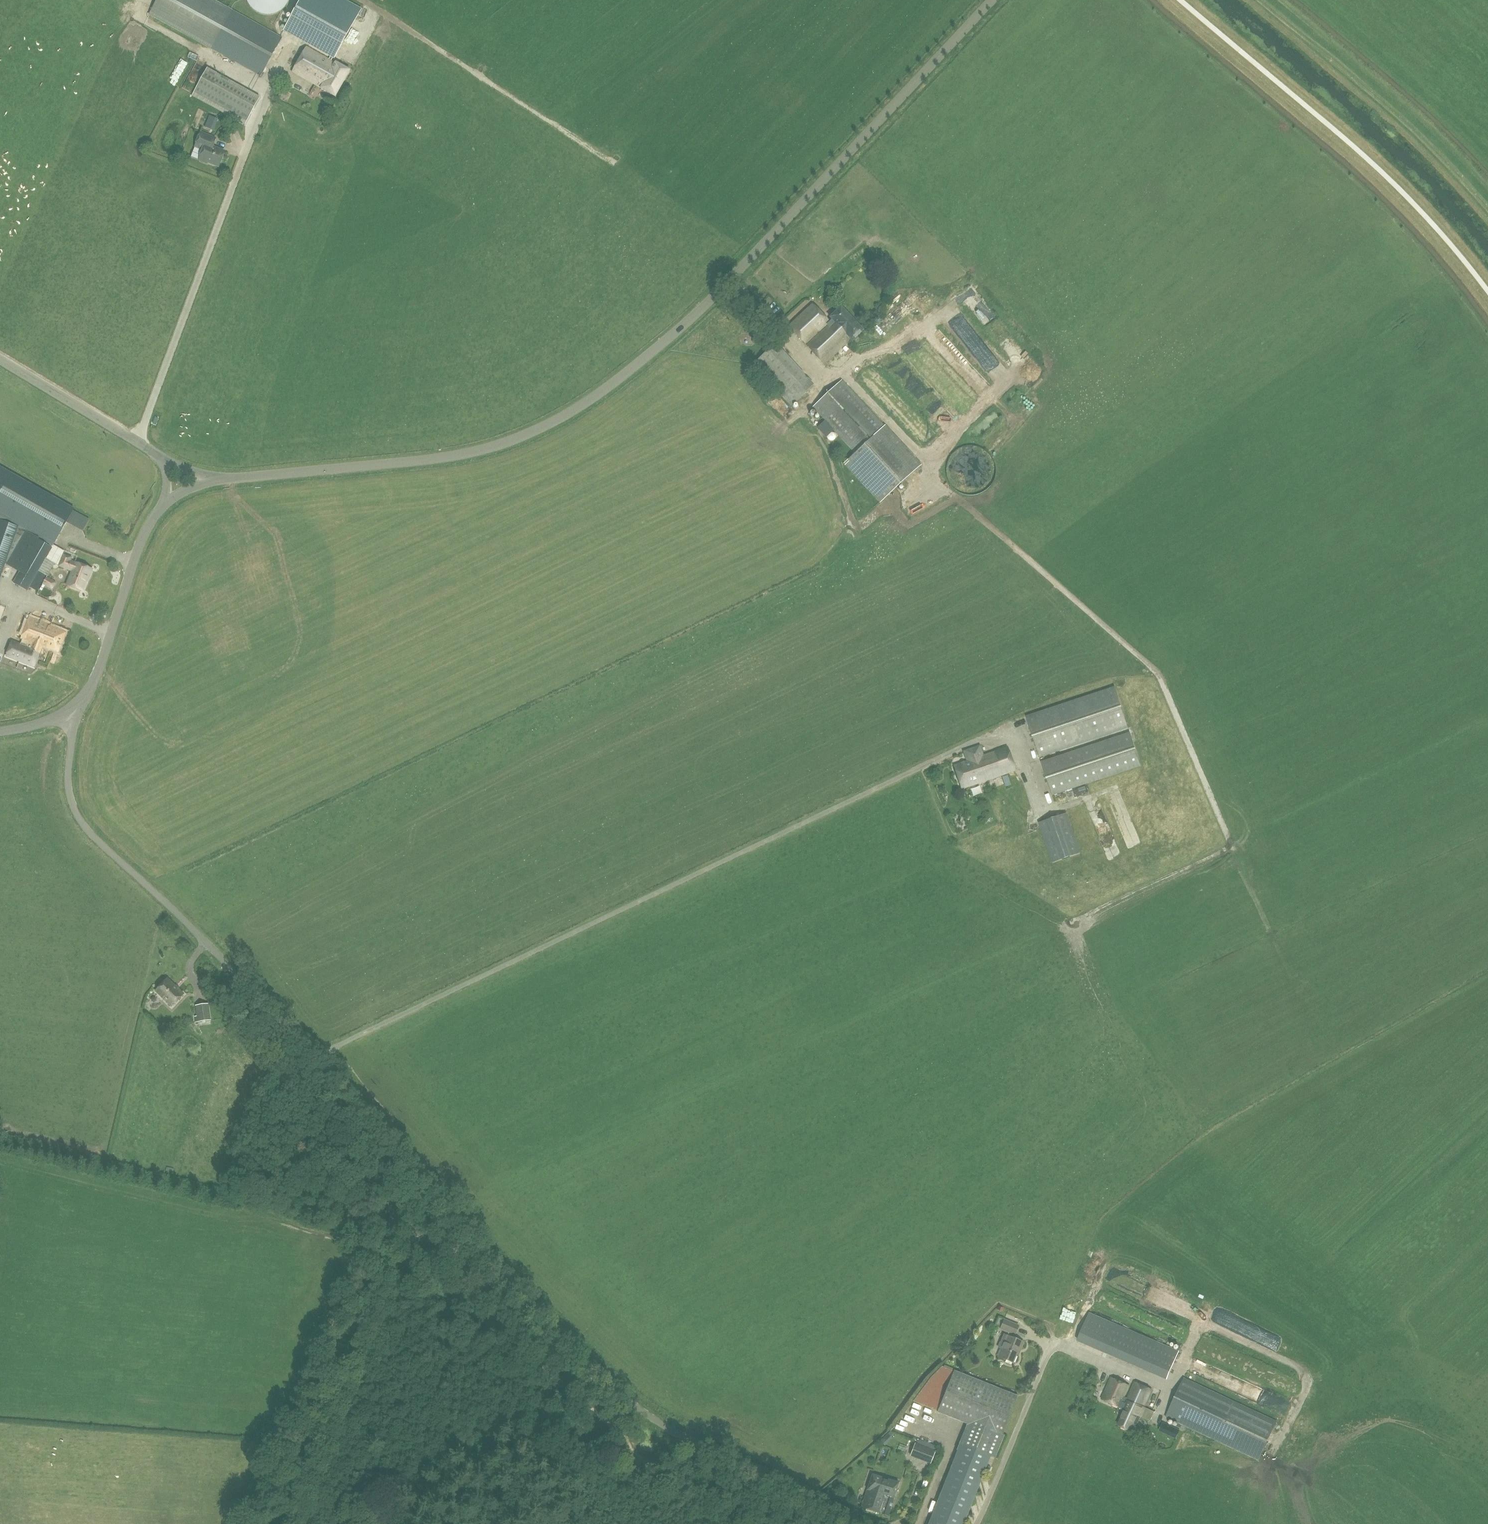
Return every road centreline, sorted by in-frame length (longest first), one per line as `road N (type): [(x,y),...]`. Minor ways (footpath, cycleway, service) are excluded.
road 1 (unclassified): [(846,1523),(668,1428),(583,1359),(424,1173),(79,821),(67,788),(66,715)]
road 2 (unclassified): [(210,479),(454,457),(559,421),(651,356),(730,285),(993,0)]
road 3 (track): [(400,1228),(463,1256),(548,1377),(640,1455),(761,1499),(797,1523)]
road 4 (track): [(400,1228),(300,1523)]
road 5 (unclassified): [(66,715),(93,682),(142,536),(160,507)]
road 6 (unclassified): [(157,455),(0,362)]
road 7 (unclassified): [(971,1523),(1052,1360)]

